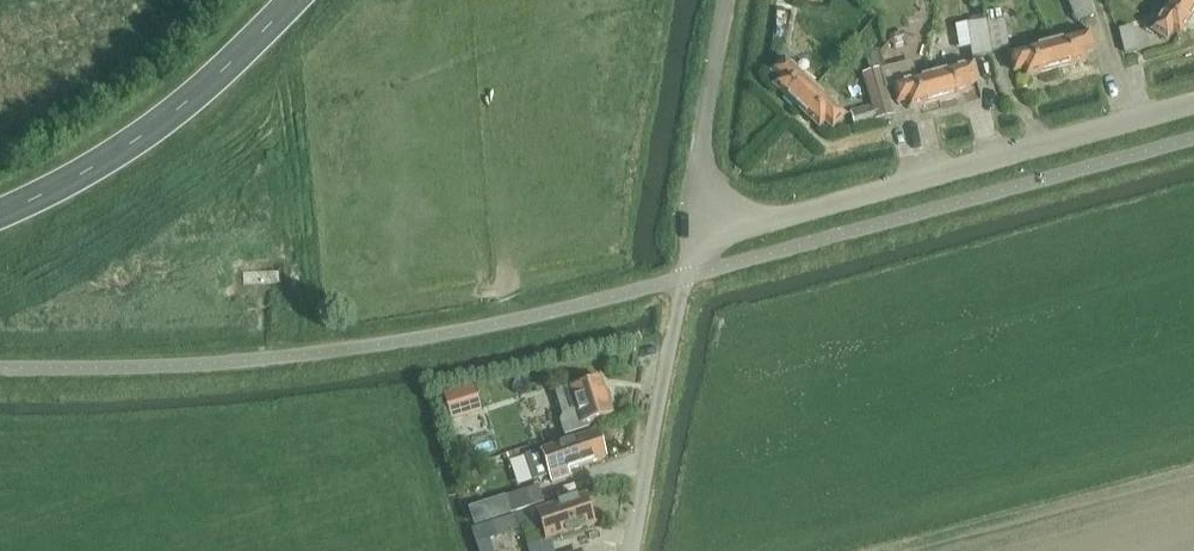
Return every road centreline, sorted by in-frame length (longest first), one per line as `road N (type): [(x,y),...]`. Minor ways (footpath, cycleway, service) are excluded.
road 1 (unclassified): [(794,214),(1193,108)]
road 2 (unclassified): [(630,550),(672,335),(704,224)]
road 3 (unclassified): [(704,224),(705,135),(730,0)]

